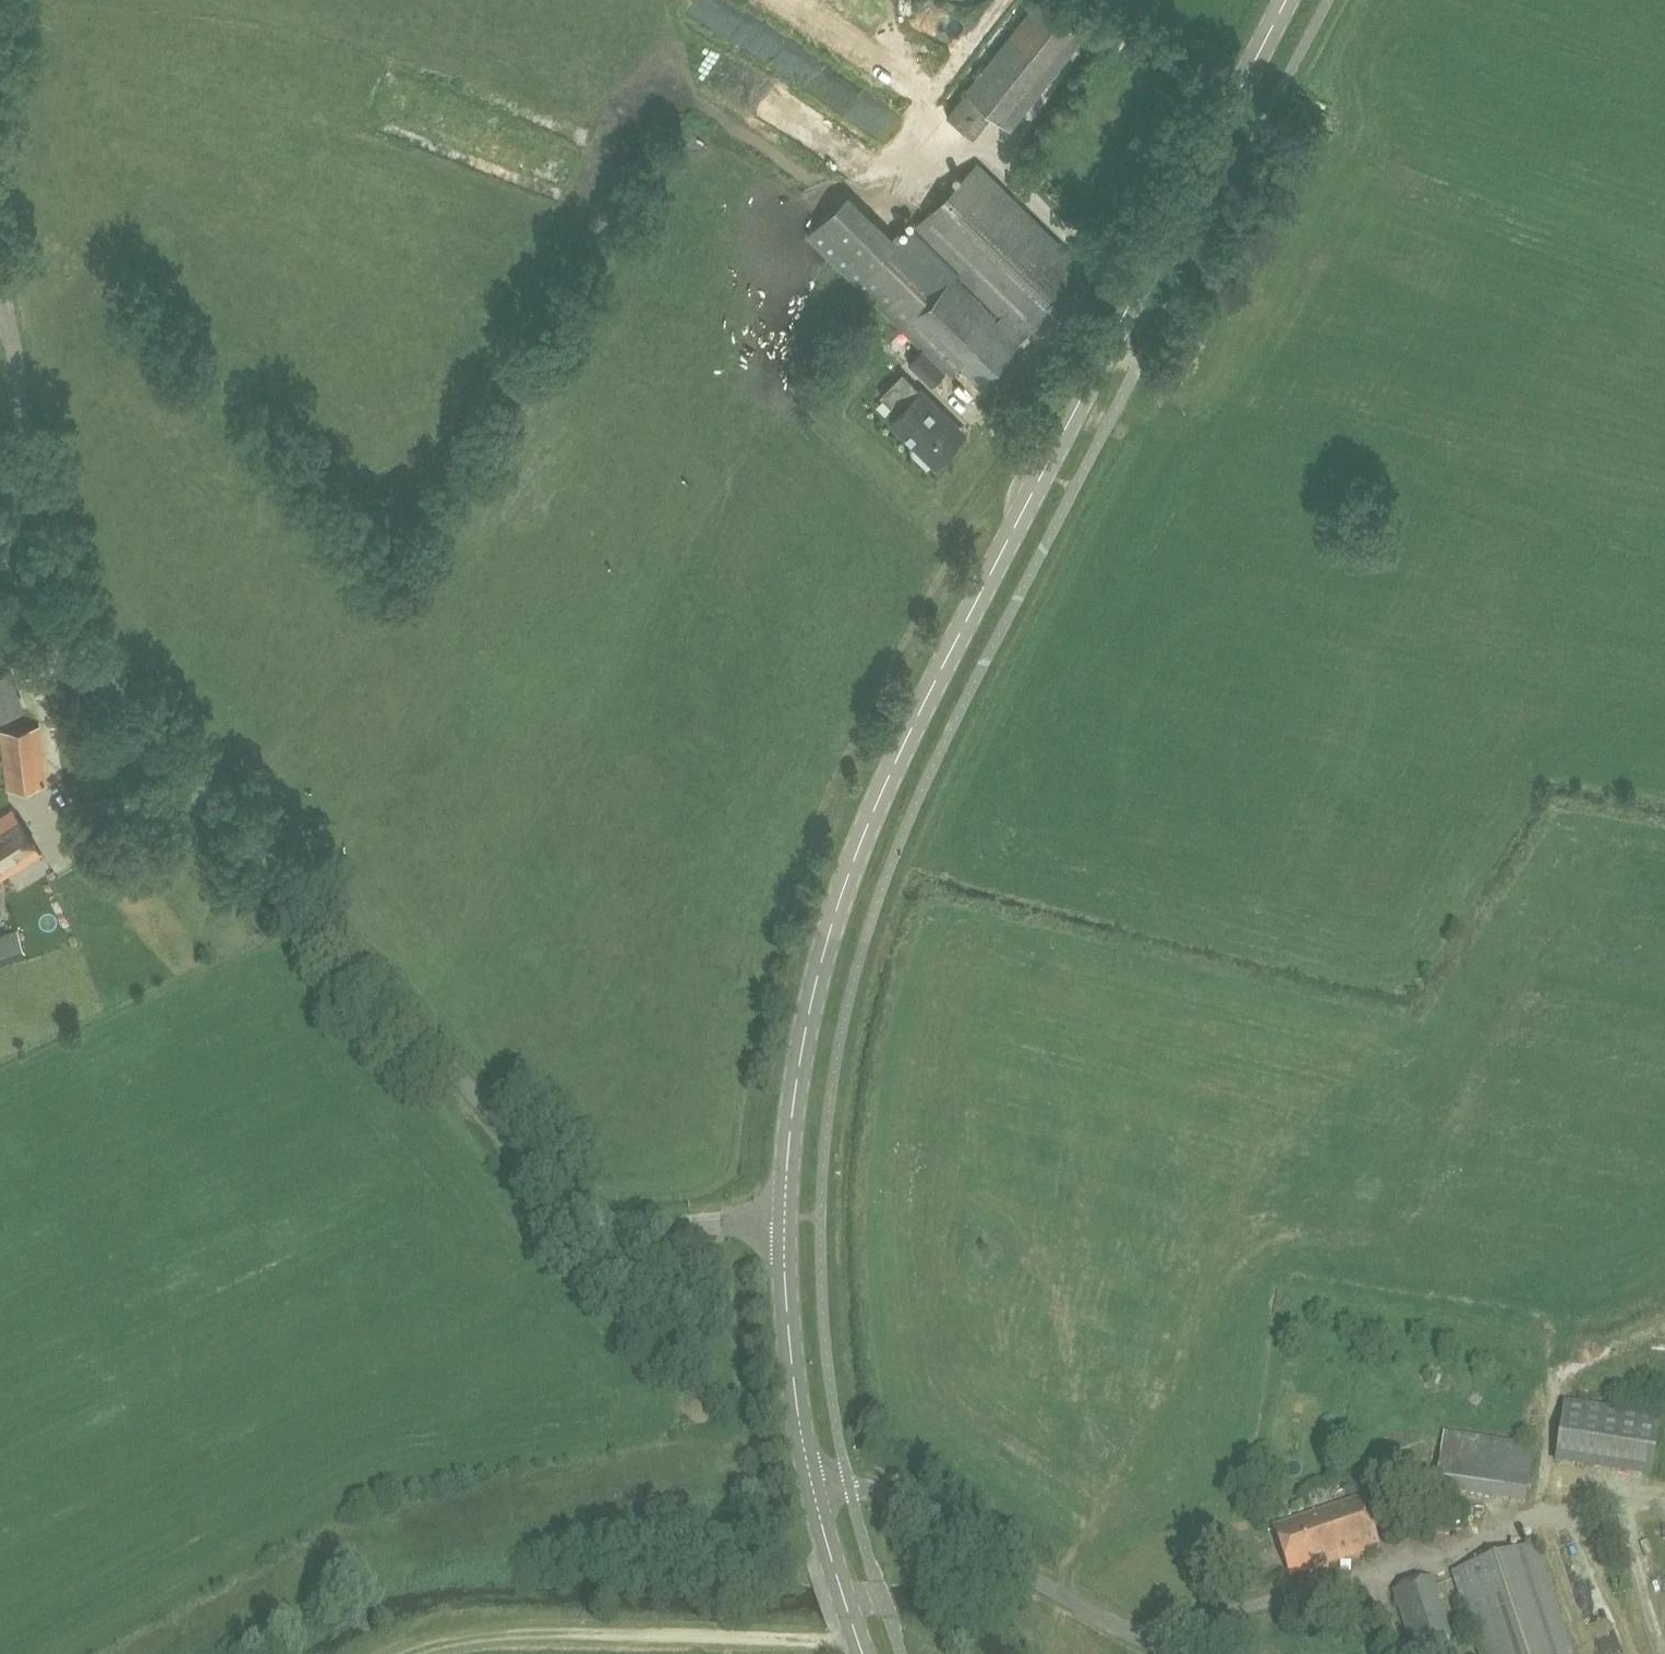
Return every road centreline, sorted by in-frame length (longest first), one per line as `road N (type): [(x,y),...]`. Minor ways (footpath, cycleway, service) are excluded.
road 1 (secondary): [(784,1219),(799,1068),(856,855),(1286,0)]
road 2 (unclassified): [(784,1219),(646,1225),(616,1223),(583,1206),(64,637)]
road 3 (track): [(407,1653),(466,1635),(558,1626),(858,1641)]
road 4 (unclassified): [(1168,1653),(897,1499),(871,1487),(813,1487)]
road 5 (unclassified): [(64,637),(0,262)]
road 6 (secondary): [(813,1487),(790,1344),(784,1219)]
road 7 (secondary): [(858,1641),(813,1487)]

